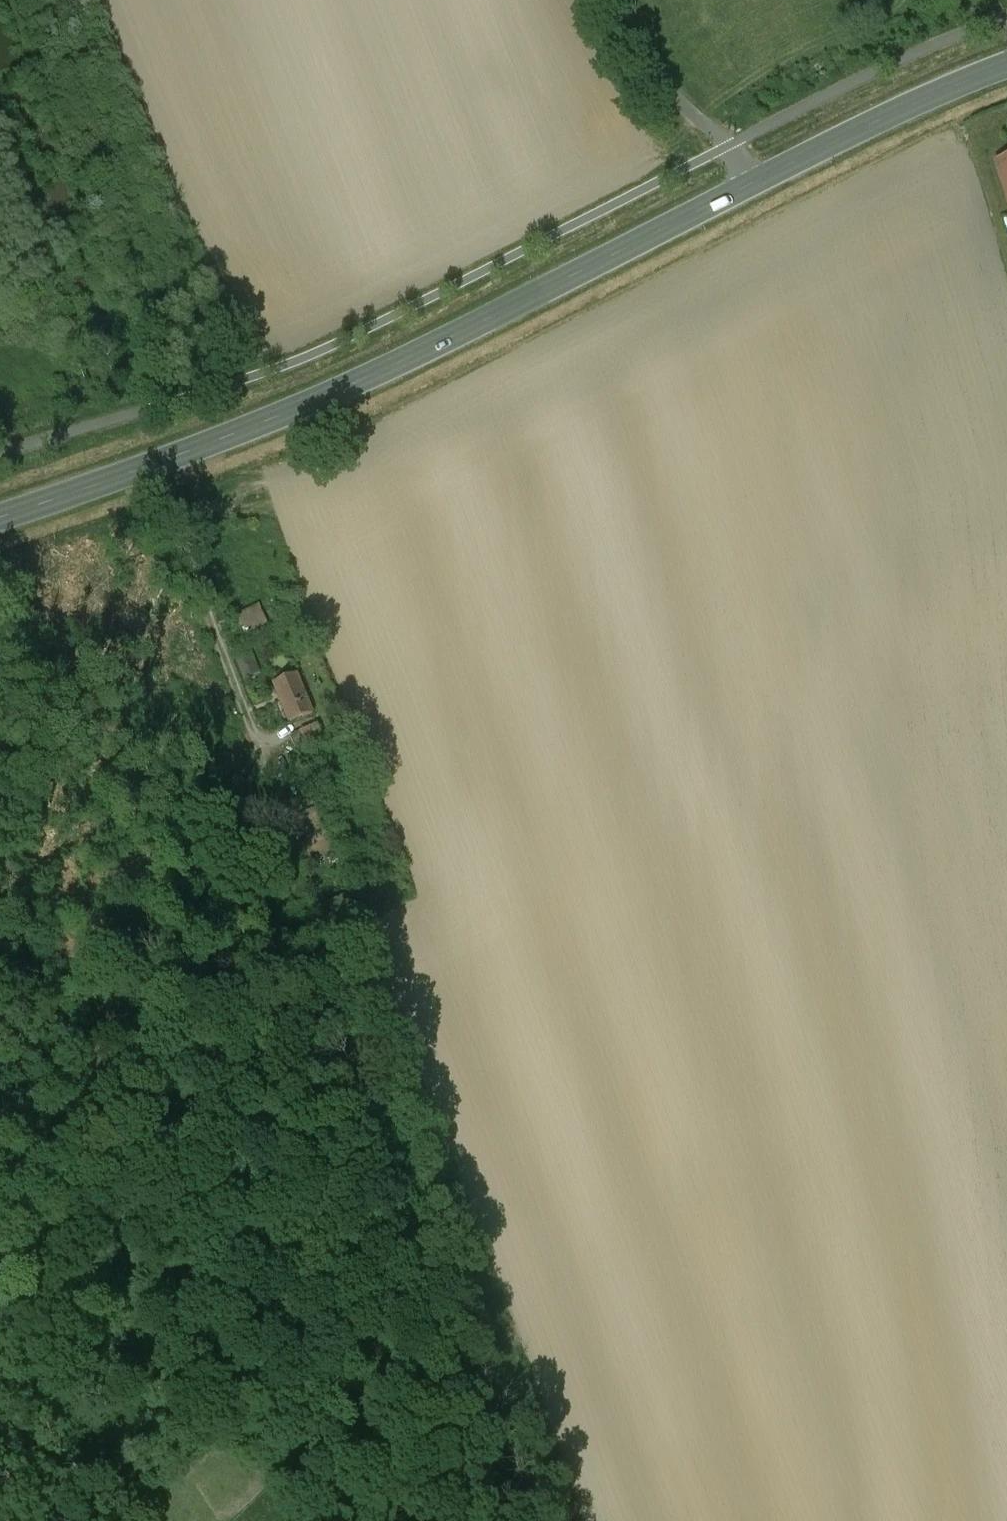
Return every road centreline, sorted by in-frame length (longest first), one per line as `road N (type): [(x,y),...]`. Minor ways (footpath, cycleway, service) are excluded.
road 1 (secondary): [(756,182),(368,379),(0,517)]
road 2 (secondary): [(1006,66),(756,182)]
road 3 (unclassified): [(756,182),(665,86),(620,0)]

